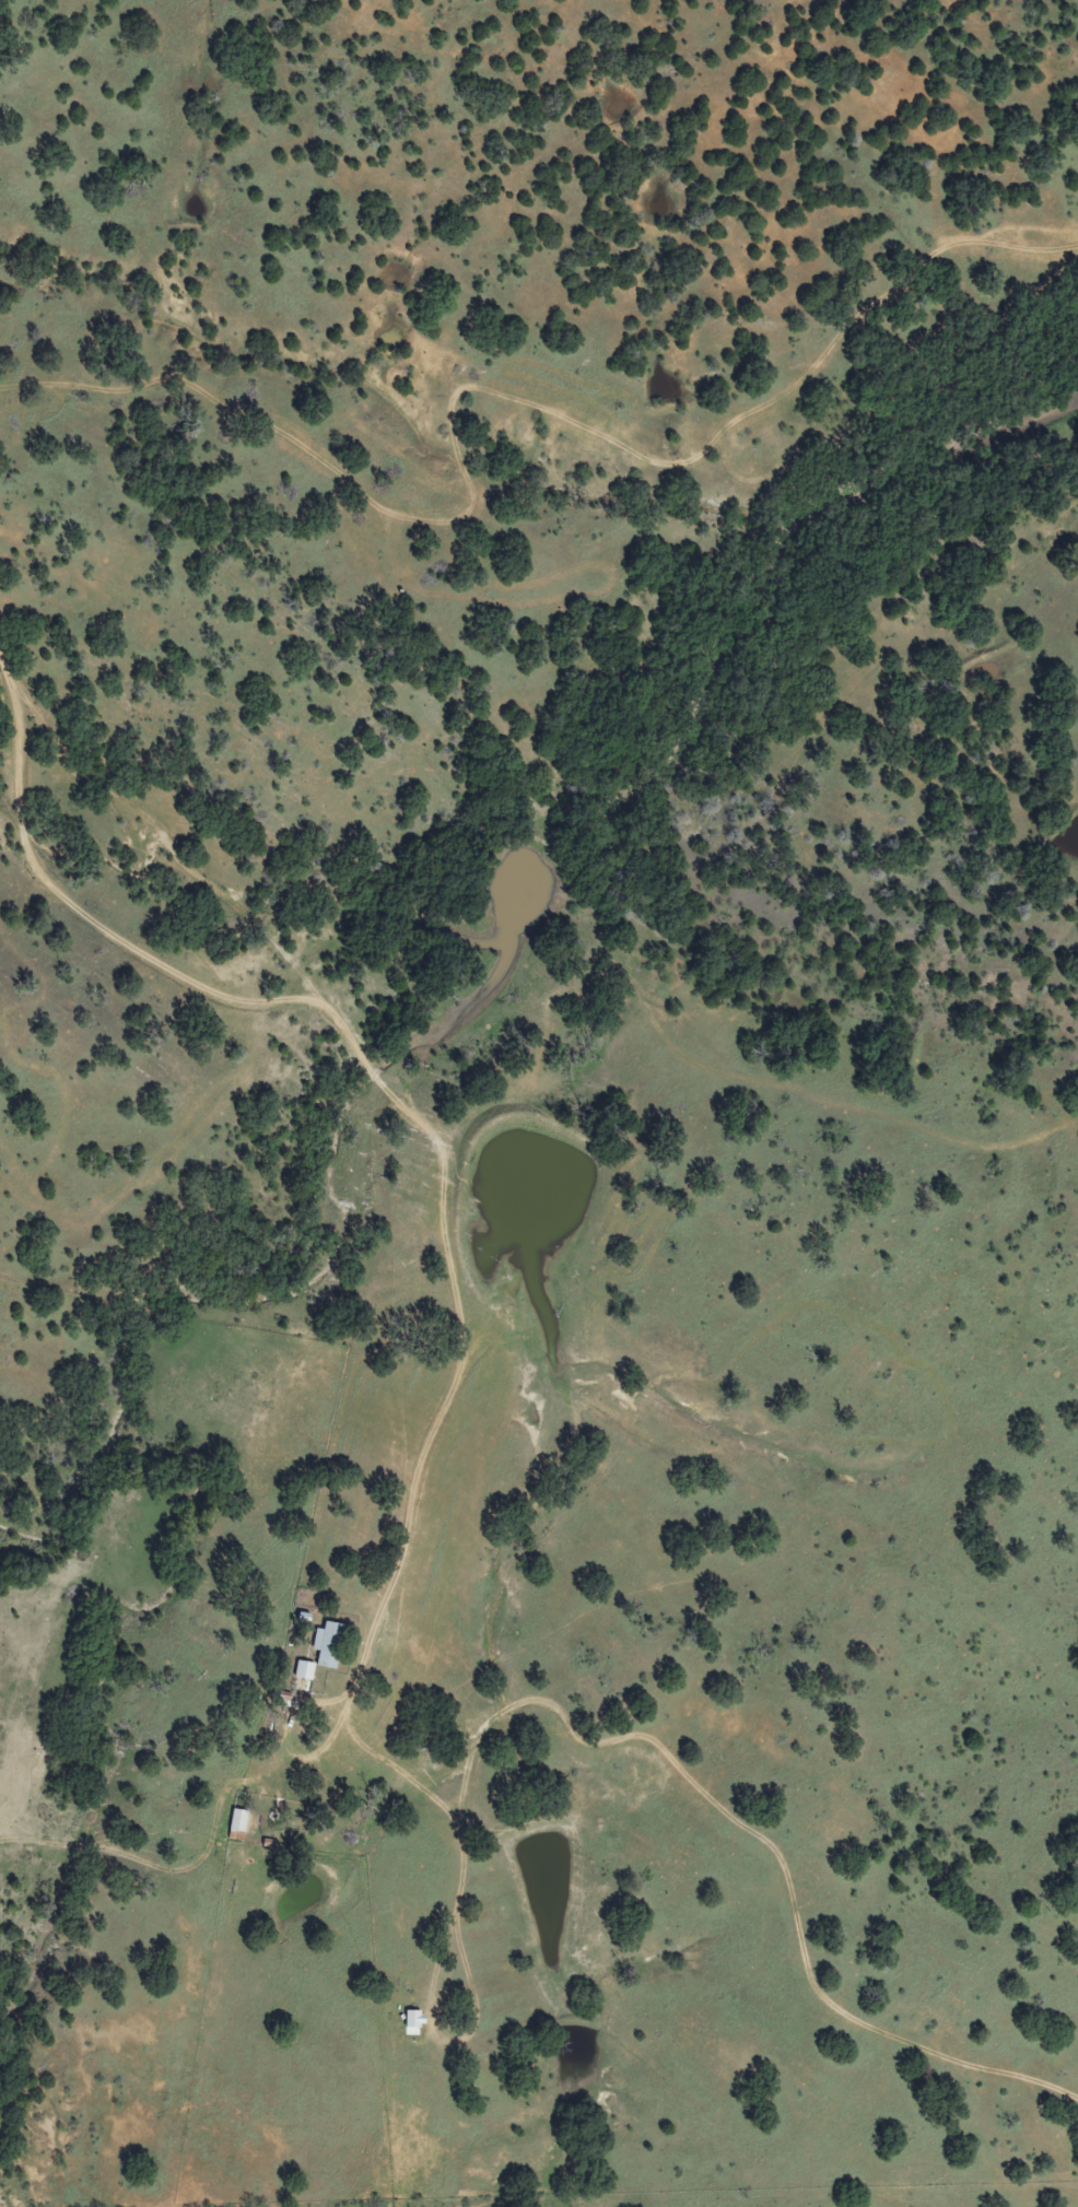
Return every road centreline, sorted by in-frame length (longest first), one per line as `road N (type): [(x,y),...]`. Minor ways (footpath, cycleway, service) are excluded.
road 1 (track): [(442,1230),(405,1107),(320,998),(239,1005),(26,872),(21,748),(0,678)]

